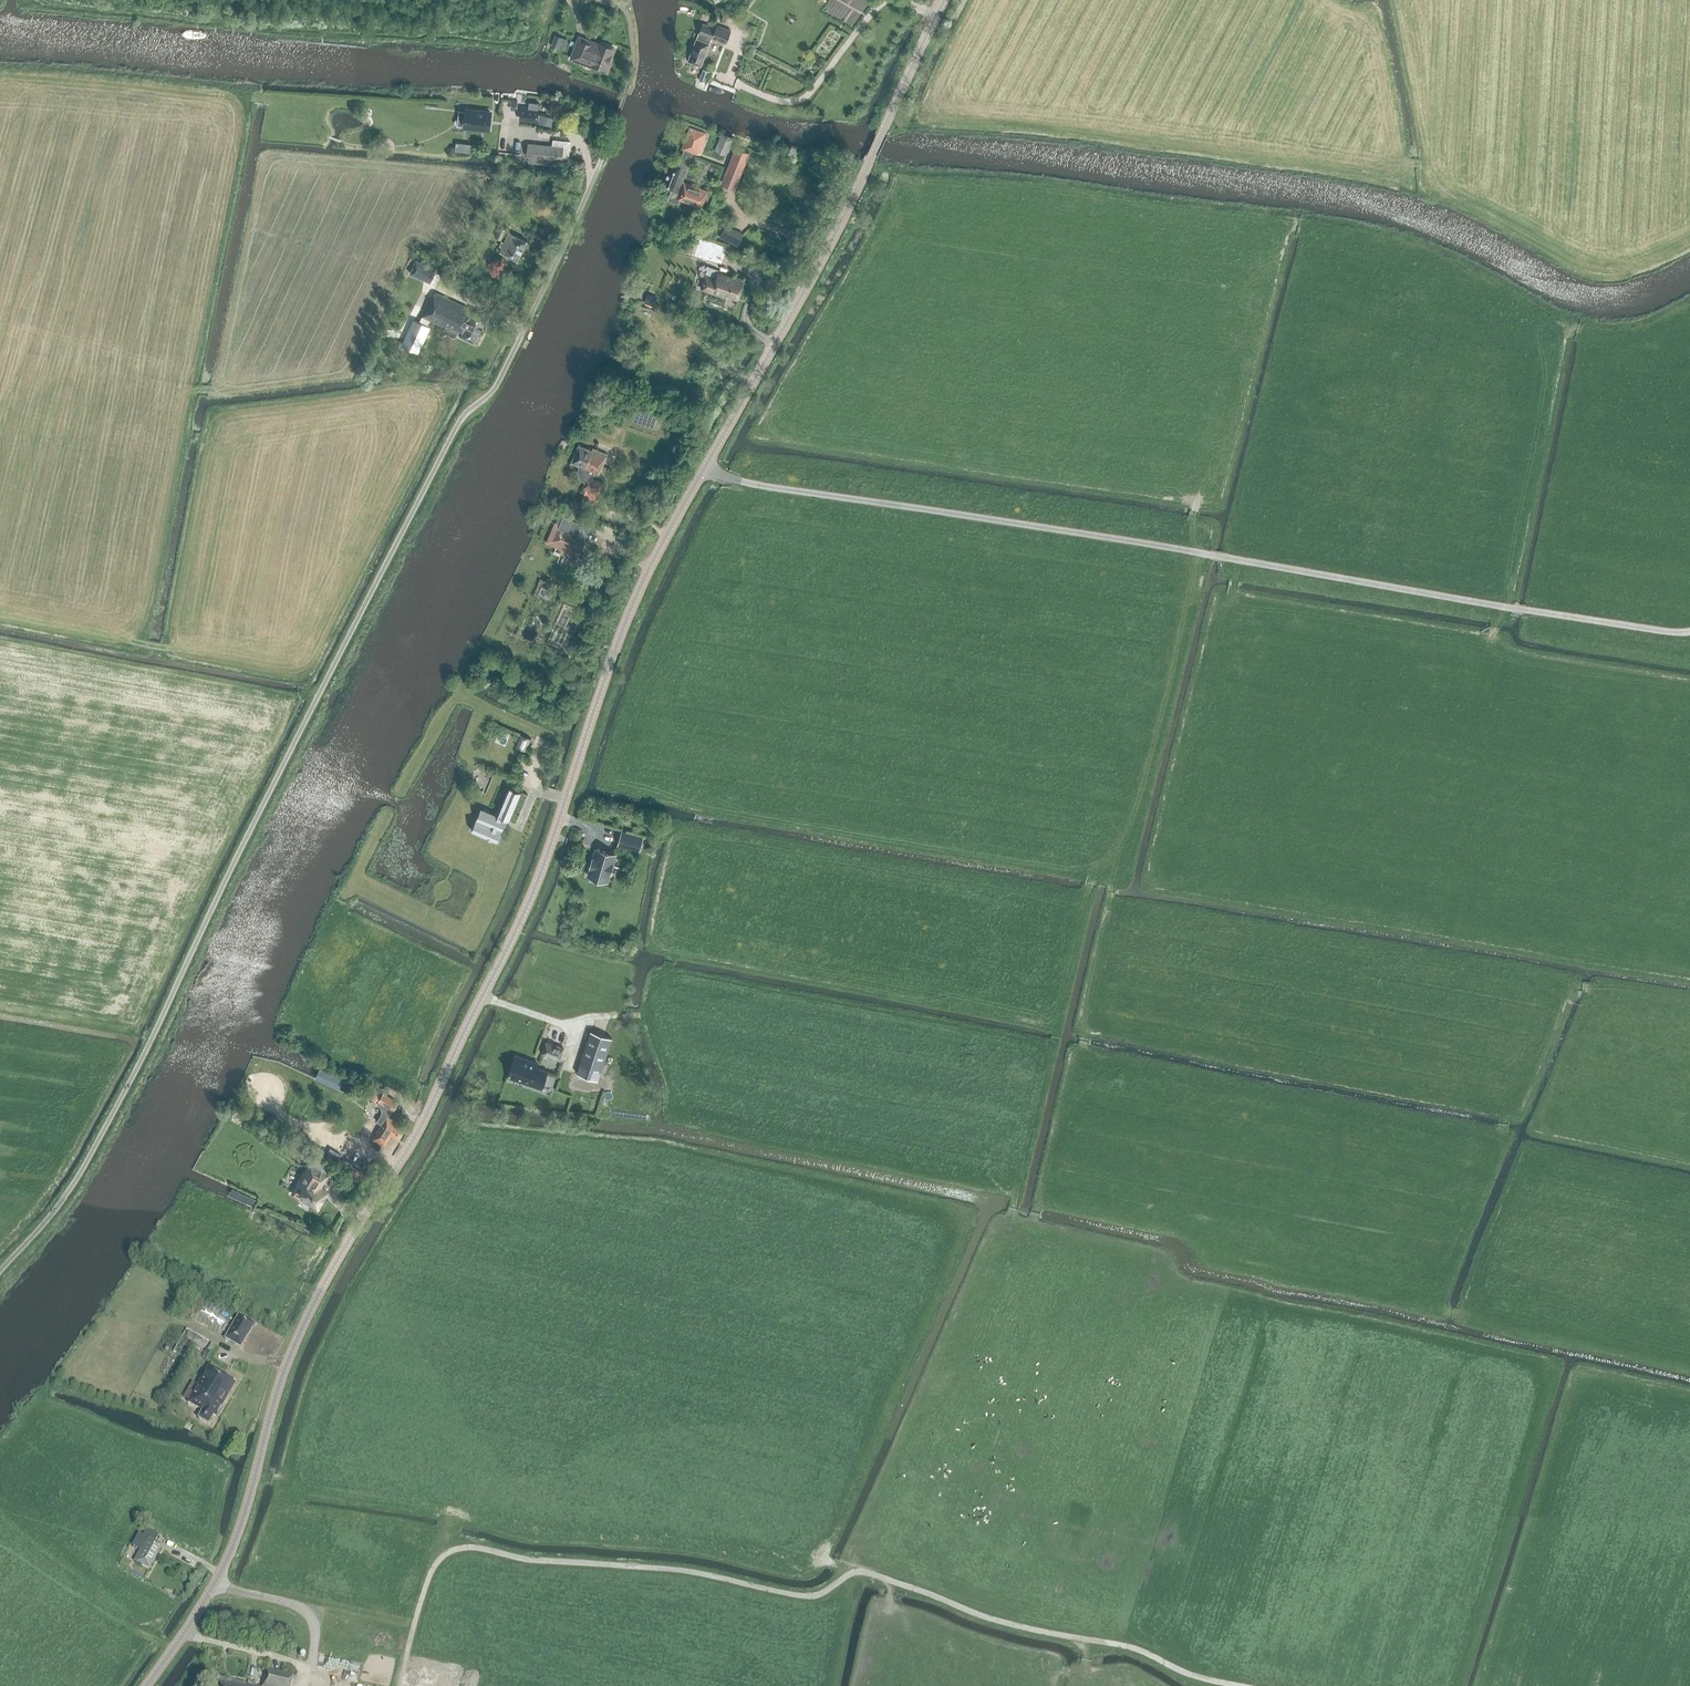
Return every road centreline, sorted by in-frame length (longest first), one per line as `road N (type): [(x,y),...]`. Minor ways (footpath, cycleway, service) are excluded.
road 1 (tertiary): [(144,1685),(216,1582),(304,1323),(411,1144),(526,908),(646,577),(844,215),(945,0)]
road 2 (unclassified): [(613,127),(497,384),(459,422),(101,1135),(58,1205),(0,1270)]

